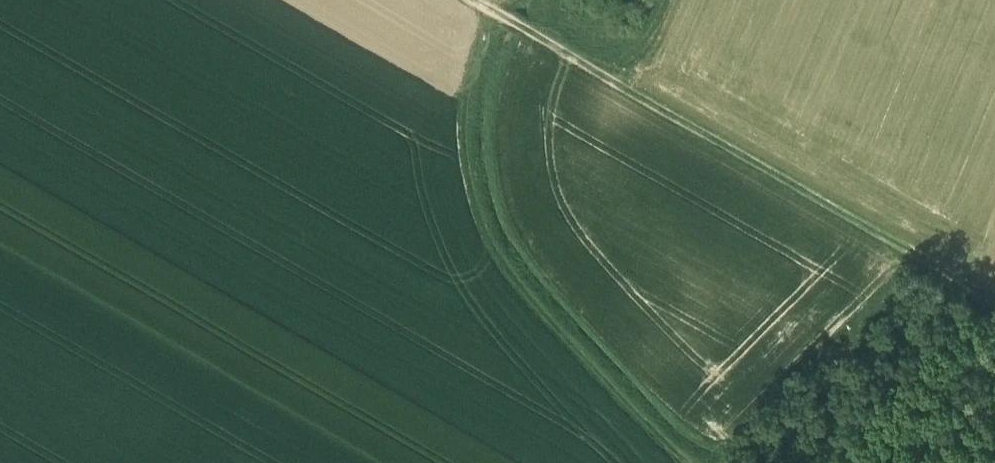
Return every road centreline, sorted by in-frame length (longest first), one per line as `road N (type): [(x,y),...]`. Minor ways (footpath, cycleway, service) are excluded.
road 1 (track): [(462,0),(994,305)]
road 2 (track): [(680,462),(529,301),(483,218),(475,115),(489,58),(507,26)]

